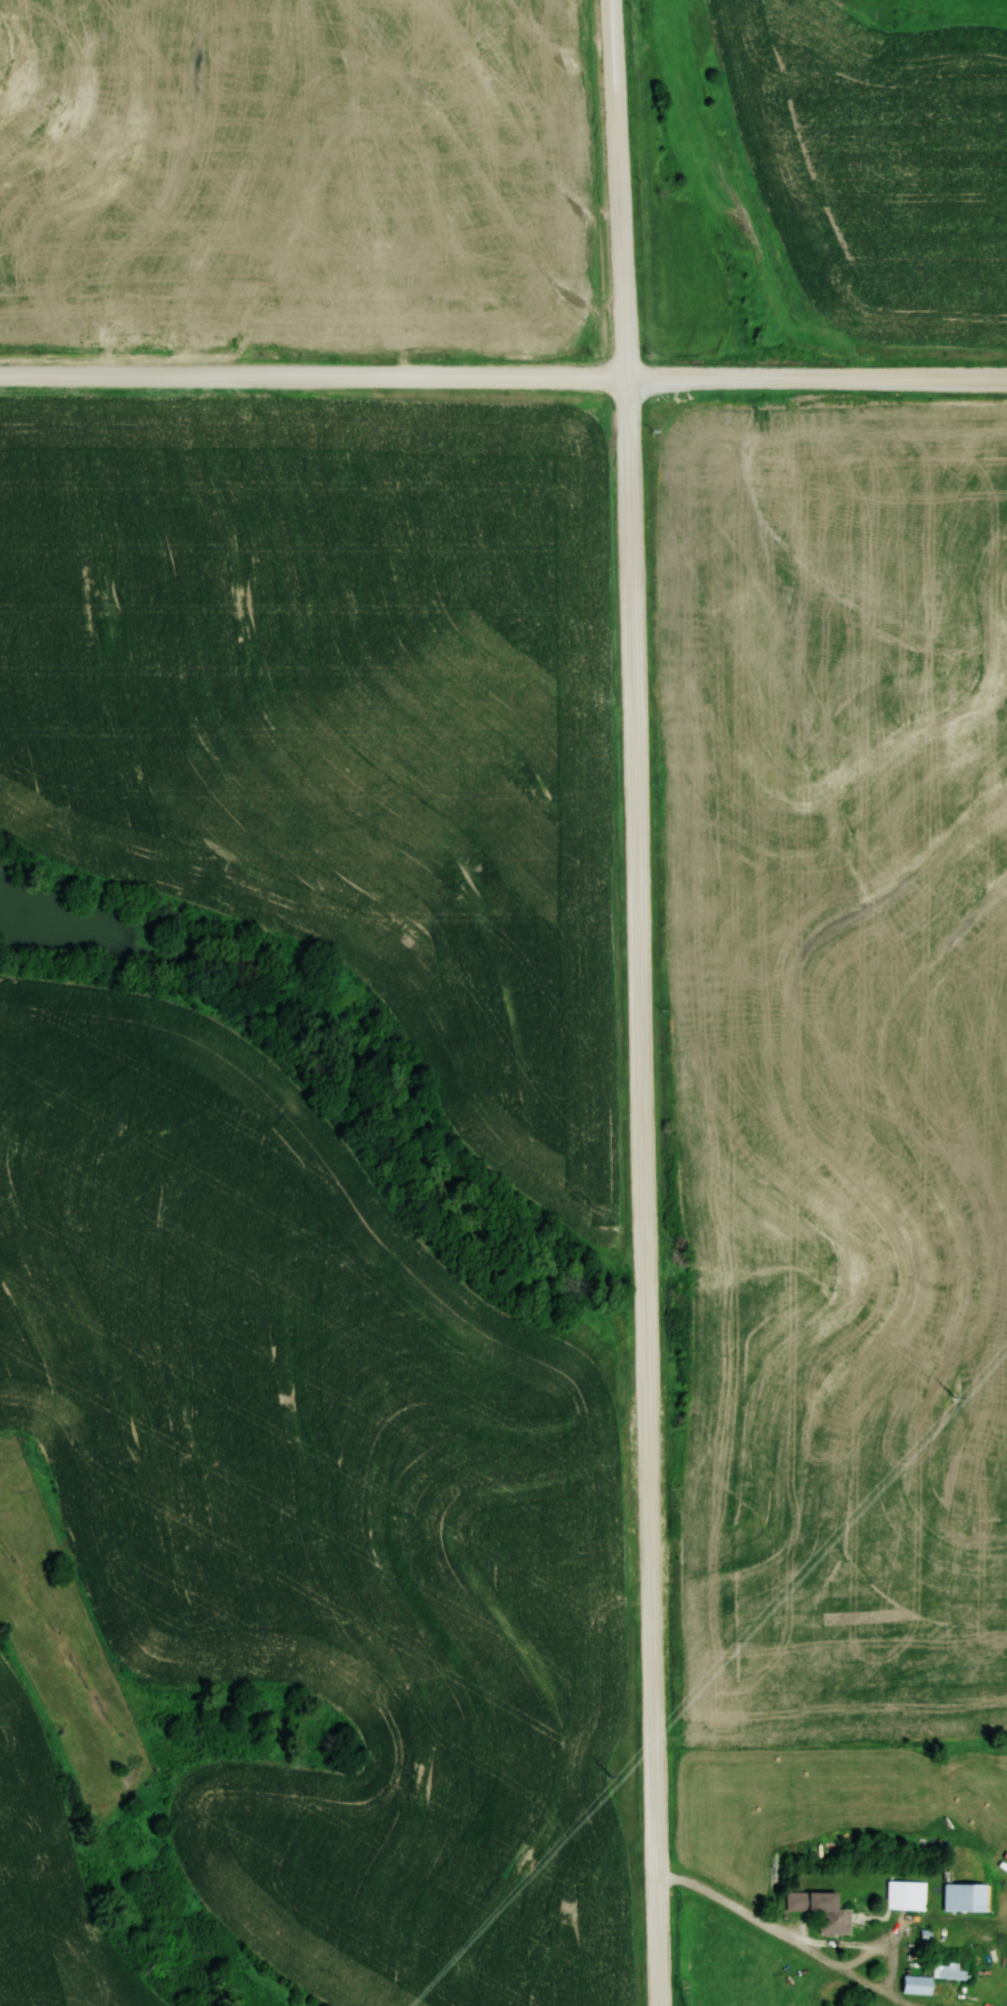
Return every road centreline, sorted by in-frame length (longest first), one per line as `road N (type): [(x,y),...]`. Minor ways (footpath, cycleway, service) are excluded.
road 1 (tertiary): [(657,2005),(630,375),(611,0)]
road 2 (tertiary): [(630,375),(0,372)]
road 3 (residential): [(1006,376),(630,375)]

